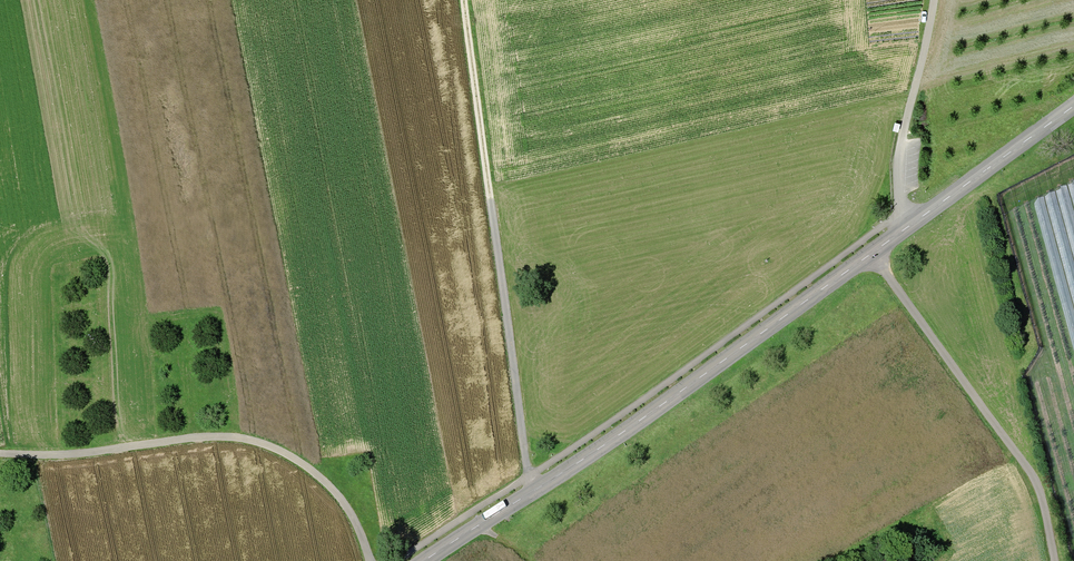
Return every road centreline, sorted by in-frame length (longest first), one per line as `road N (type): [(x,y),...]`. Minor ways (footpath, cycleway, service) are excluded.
road 1 (secondary): [(1073,106),(647,416),(425,560)]
road 2 (track): [(464,0),(526,469),(536,489)]
road 3 (track): [(0,454),(230,438),(271,448),(339,497),(369,560)]
road 4 (track): [(1053,560),(1033,478),(871,255)]
road 5 (track): [(934,0),(904,125),(902,206)]

